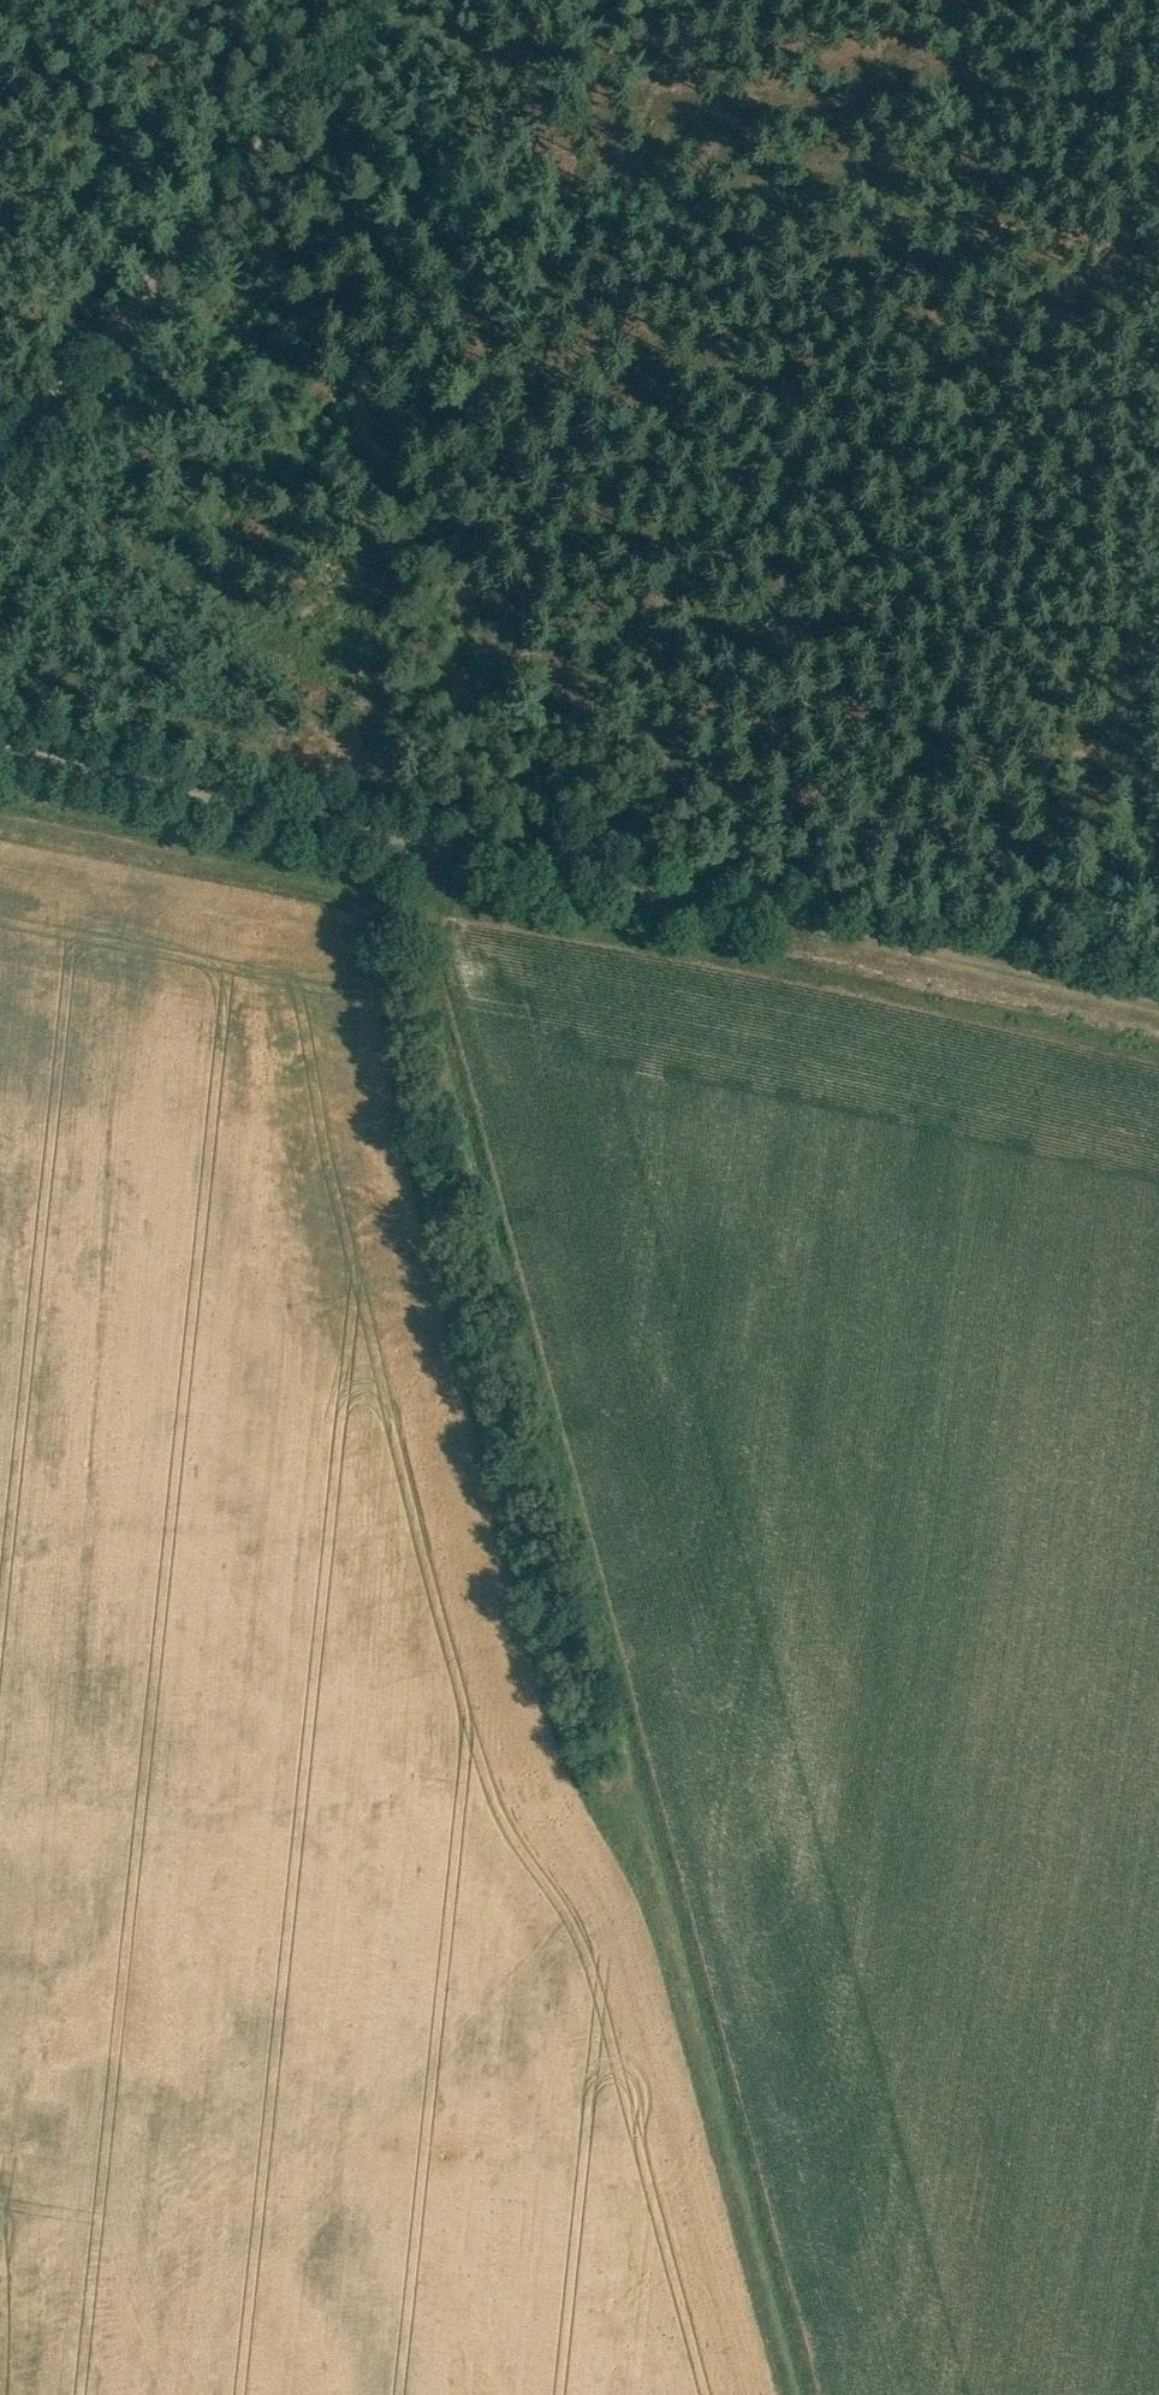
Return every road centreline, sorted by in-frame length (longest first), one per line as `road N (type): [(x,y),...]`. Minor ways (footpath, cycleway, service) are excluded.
road 1 (track): [(388,0),(0,479)]

